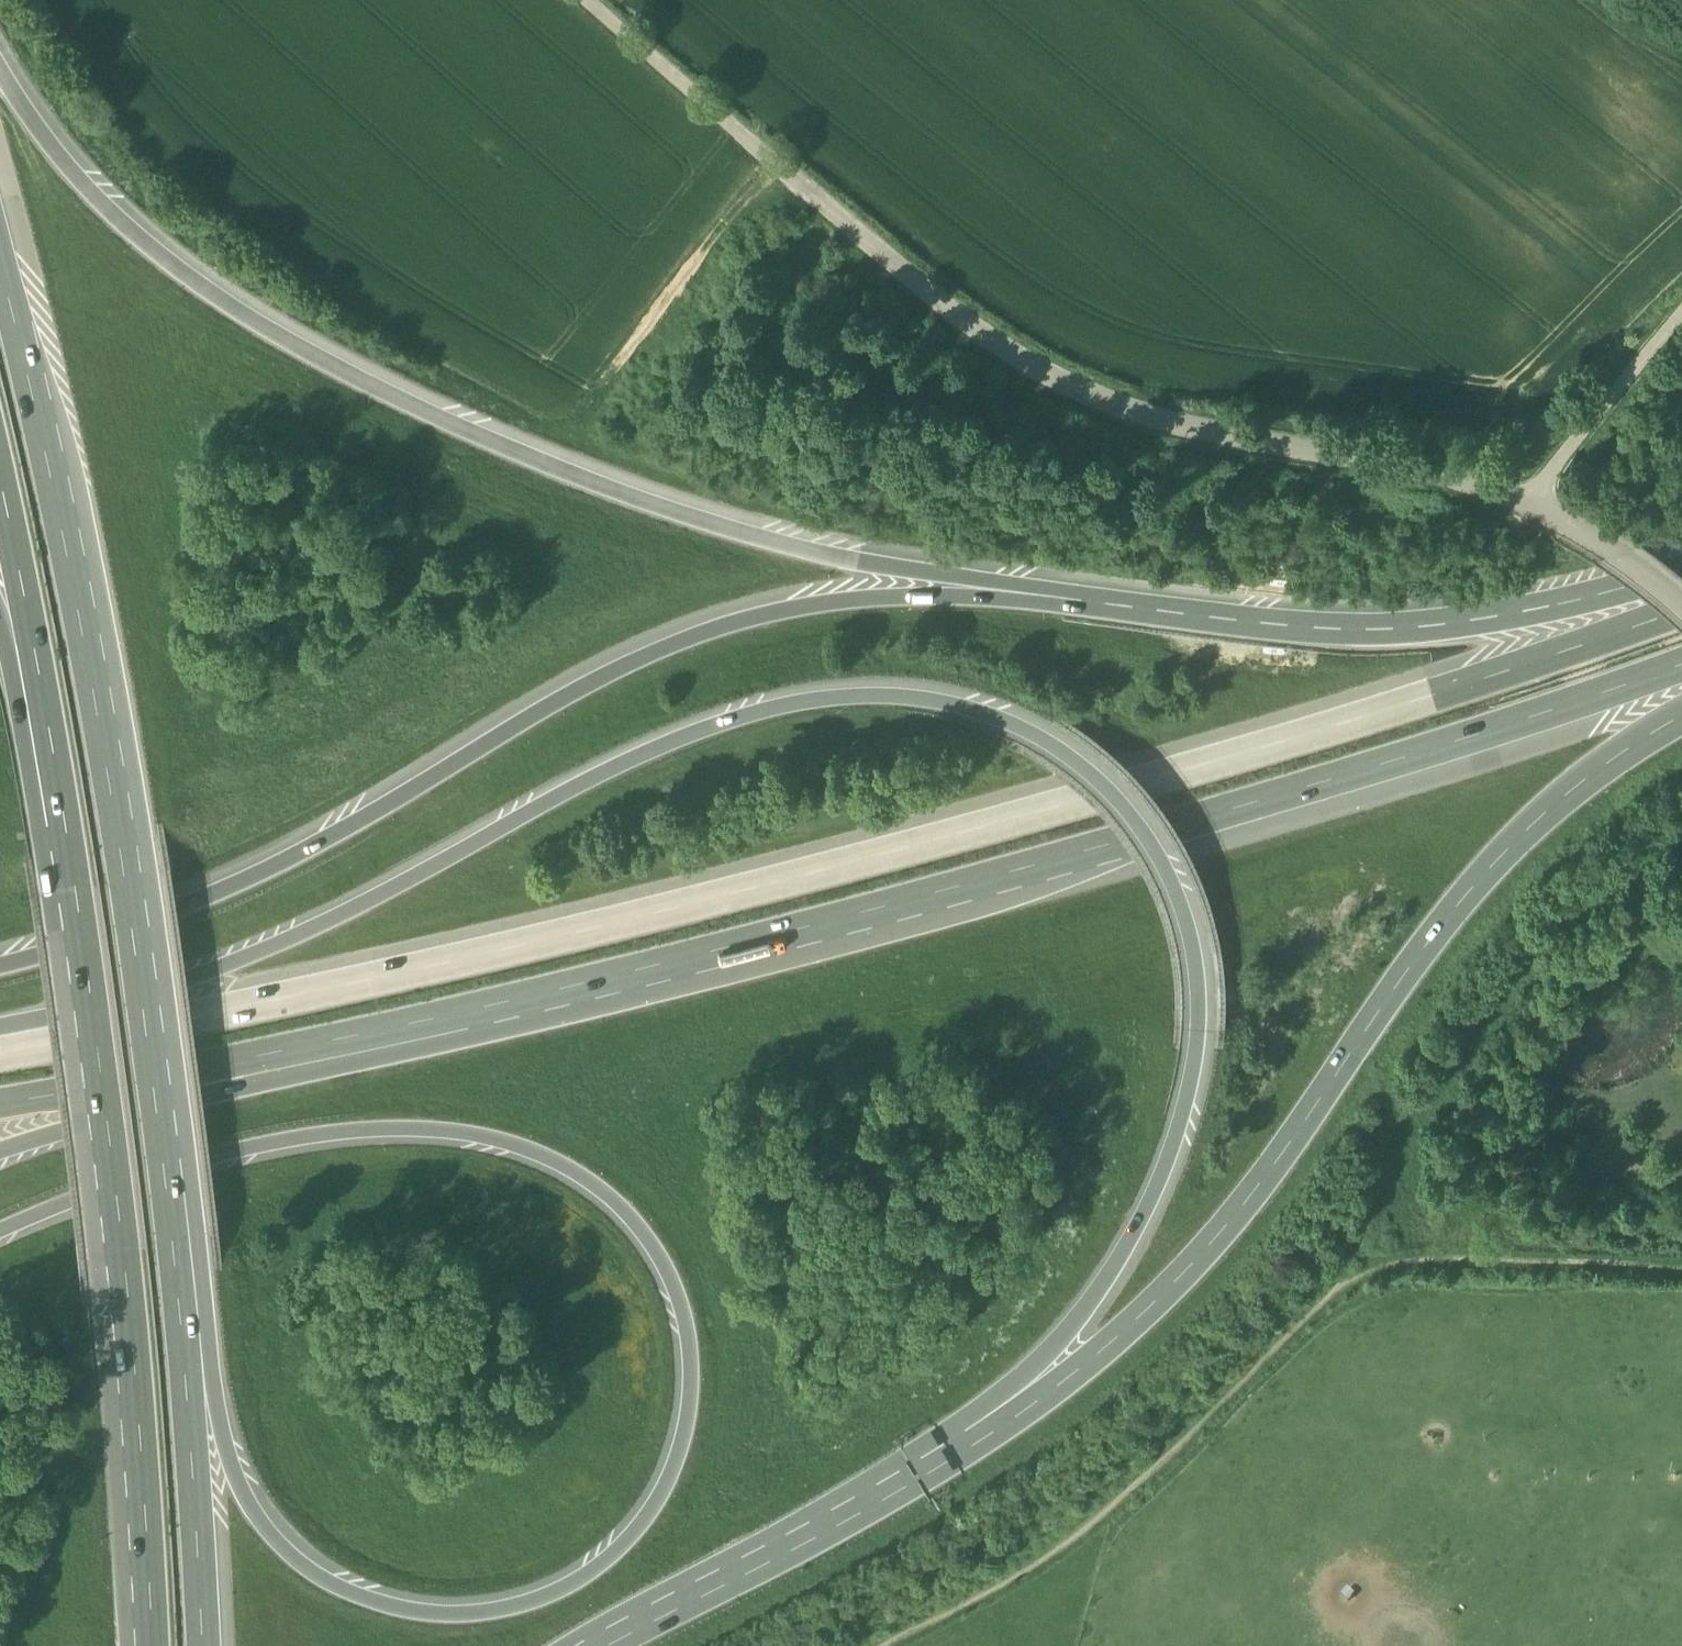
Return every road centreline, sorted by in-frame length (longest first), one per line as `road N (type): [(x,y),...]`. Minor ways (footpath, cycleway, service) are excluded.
road 1 (motorway): [(996,1411),(1136,1240),(1193,1109),(1204,1027),(1200,947),(1154,830),(1106,772),(1008,713),(950,697),(854,692),(728,719),(588,783),(330,927),(24,1039)]
road 2 (motorway): [(1681,608),(1475,683),(692,906),(329,989),(24,1039)]
road 3 (motorway): [(0,1239),(186,1170),(273,1149),(391,1135),(478,1142),(575,1175),(646,1233),(674,1277),(694,1359),(686,1441),(650,1519),(590,1579),(520,1610),(480,1617),(402,1610),(324,1580),(291,1552),(247,1495),(191,1380)]
road 4 (motorway): [(260,1060),(793,941),(1681,669)]
road 5 (unclassified): [(591,0),(799,185),(1012,353),(1137,409),(1426,464),(1527,495),(1681,590)]
road 6 (motorway): [(1068,604),(822,559),(688,522),(439,422),(221,305),(151,251),(88,189),(28,114),(0,64)]
road 7 (motorway): [(191,1380),(124,812),(53,446),(0,235)]
road 8 (motorway): [(1068,604),(916,598),(813,604),(737,622),(564,703),(278,872),(112,940),(0,971)]
road 9 (motorway): [(18,611),(56,824),(118,1301),(150,1645)]
road 10 (motorway): [(996,1411),(1134,1316),(1226,1225),(1457,911),(1528,830),(1681,712)]
road 11 (motorway): [(1681,581),(1464,628),(1339,633),(1068,604)]
road 12 (motorway): [(600,1645),(996,1411)]
road 13 (motorway): [(0,1156),(260,1060)]
road 14 (motorway): [(207,1645),(191,1380)]
road 15 (motorway): [(0,1107),(260,1060)]
road 16 (track): [(1527,495),(1681,315)]

